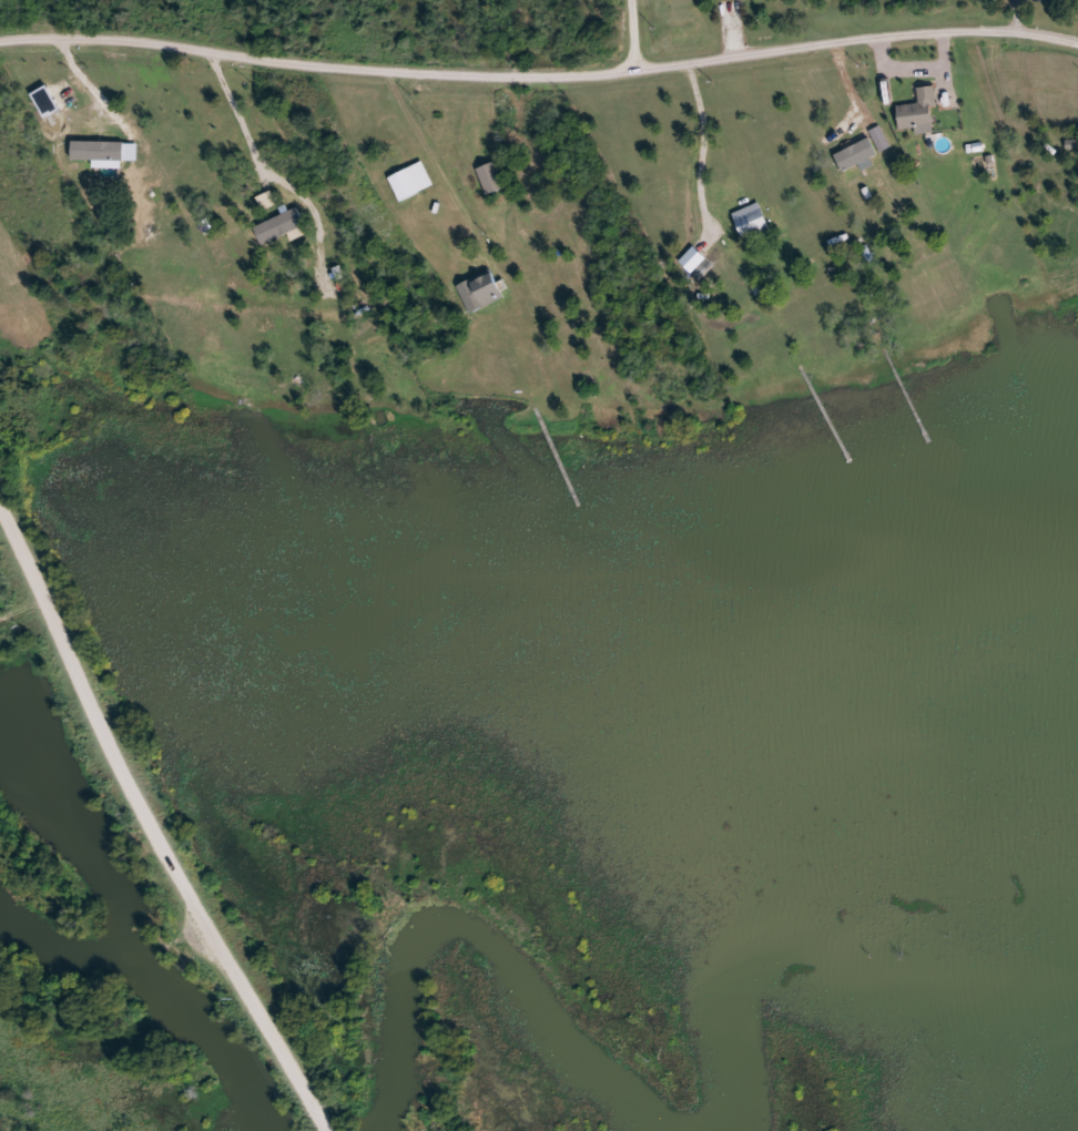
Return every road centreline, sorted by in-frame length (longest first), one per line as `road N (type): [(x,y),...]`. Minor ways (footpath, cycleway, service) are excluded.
road 1 (residential): [(0,39),(136,39),(342,67),(563,77),(950,29),(1077,43)]
road 2 (residential): [(333,1130),(140,795),(0,505)]

